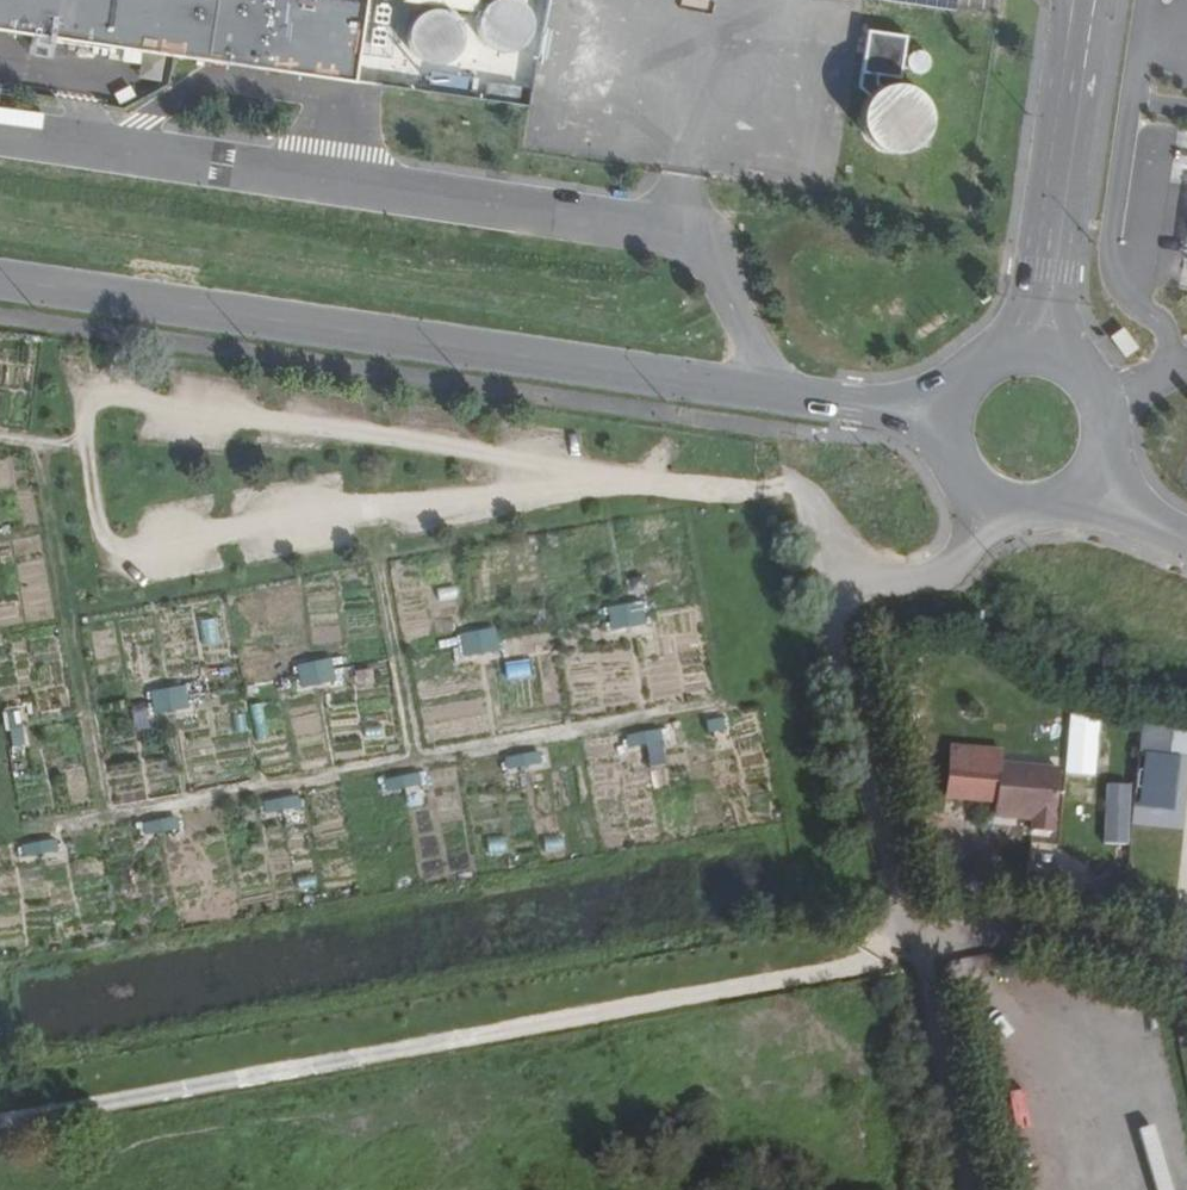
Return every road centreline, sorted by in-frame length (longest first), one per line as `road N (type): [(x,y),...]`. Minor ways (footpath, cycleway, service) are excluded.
road 1 (track): [(905,927),(820,514),(79,389),(115,567),(366,521)]
road 2 (track): [(31,440),(108,815),(720,711)]
road 3 (unclassified): [(0,279),(943,415)]
road 4 (track): [(0,1124),(834,972),(905,927)]
road 5 (unclassified): [(1092,475),(1106,422),(1098,395),(1063,357),(1038,348),(996,352),(961,376),(943,415)]
road 6 (track): [(974,1189),(905,927)]
road 7 (track): [(424,761),(366,521)]
road 8 (track): [(366,521),(603,477)]
road 9 (unclassified): [(835,586),(936,575),(963,558),(991,503)]

